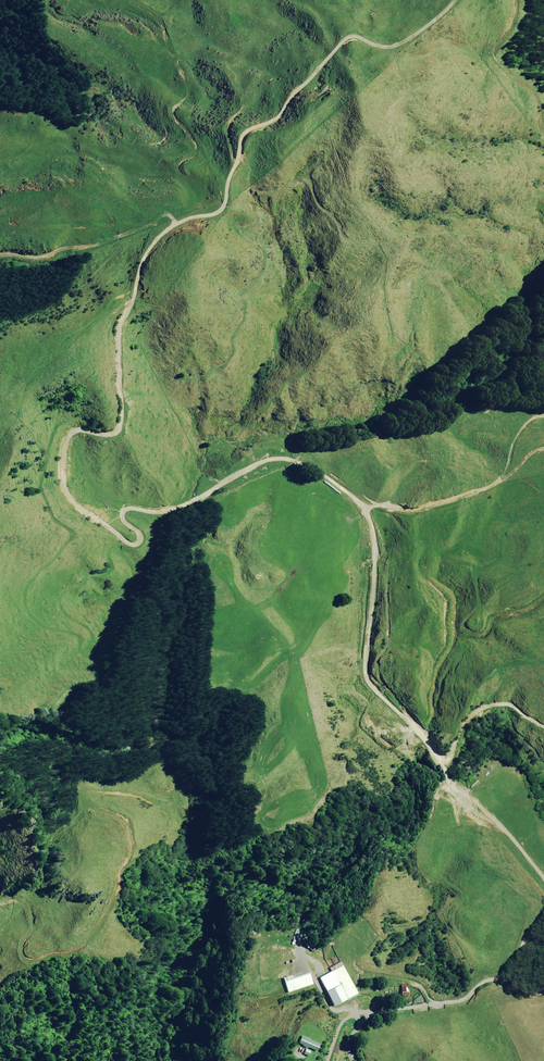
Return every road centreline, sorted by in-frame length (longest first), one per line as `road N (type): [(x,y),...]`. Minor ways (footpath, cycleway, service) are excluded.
road 1 (track): [(445,755),(369,673),(357,638),(371,578),(363,505),(298,466),(275,461),(162,510),(135,502),(126,514),(137,546),(124,547),(81,509),(61,477),(69,427),(105,443),(116,431),(122,415),(114,359),(128,277),(174,216)]
road 2 (track): [(370,1011),(464,996),(507,972),(539,914),(542,887),(531,865),(482,821),(445,755)]
road 3 (track): [(0,176),(58,153),(103,153),(174,216)]
road 4 (track): [(445,755),(478,708),(510,701),(543,725)]

